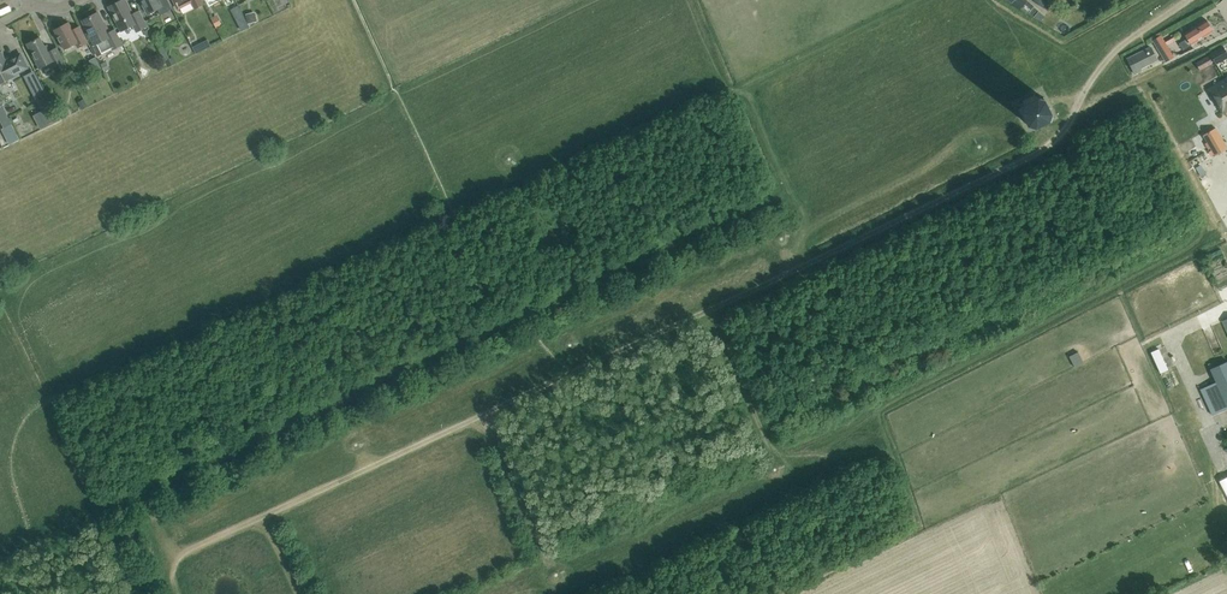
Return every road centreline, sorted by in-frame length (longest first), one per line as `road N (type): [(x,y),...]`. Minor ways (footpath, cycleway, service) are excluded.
road 1 (track): [(1077,108),(1109,58),(1185,0)]

